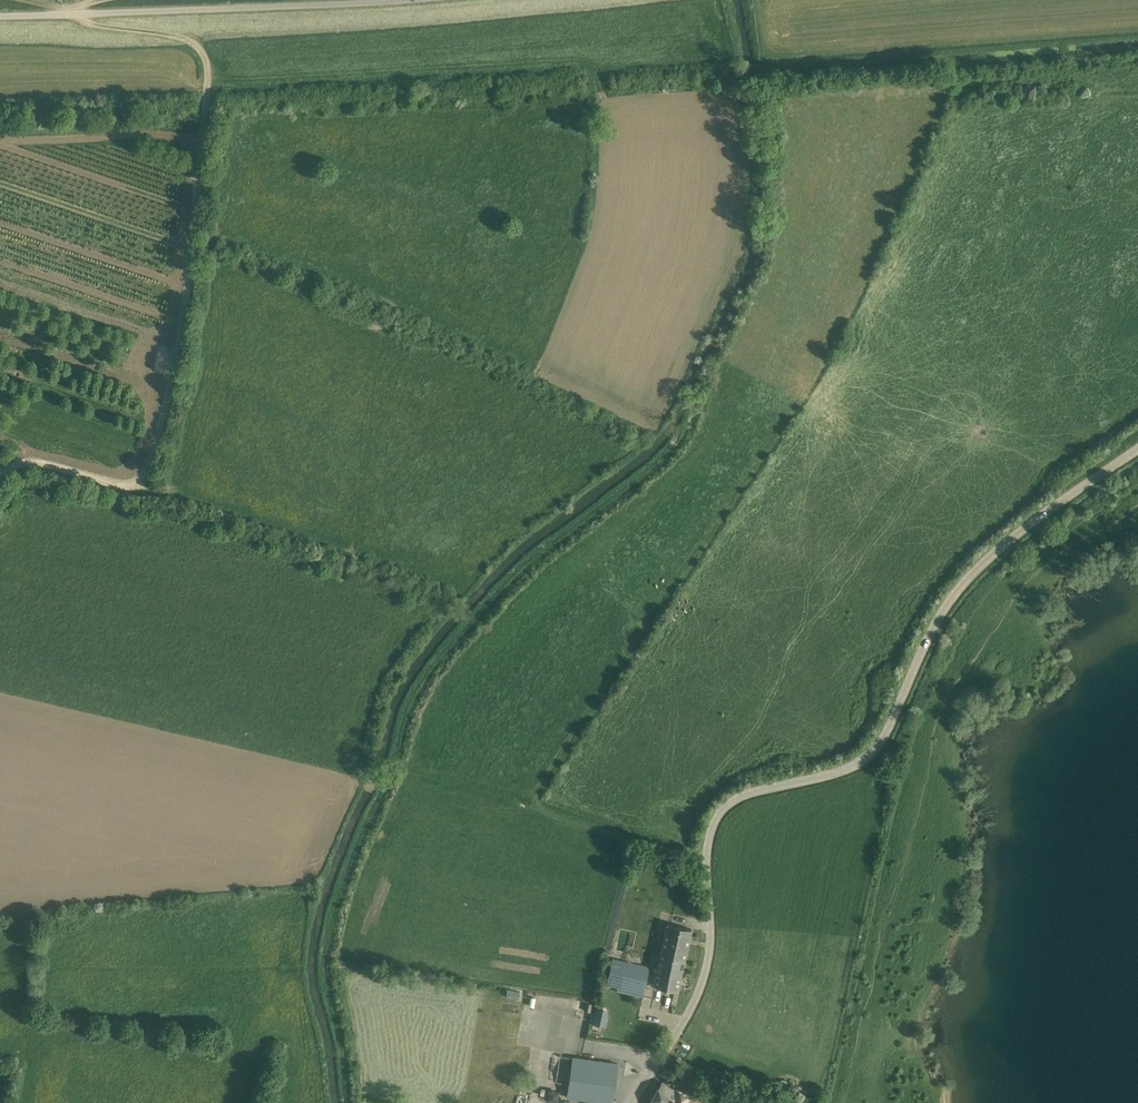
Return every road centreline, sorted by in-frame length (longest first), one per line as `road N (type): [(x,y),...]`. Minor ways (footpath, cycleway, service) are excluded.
road 1 (unclassified): [(635,1102),(704,982),(715,821),(734,800),(844,772),(871,755),(951,599),(996,553),(1137,448)]
road 2 (track): [(0,480),(6,470),(37,462),(105,484),(141,485),(176,358),(208,75),(189,40),(77,15)]

